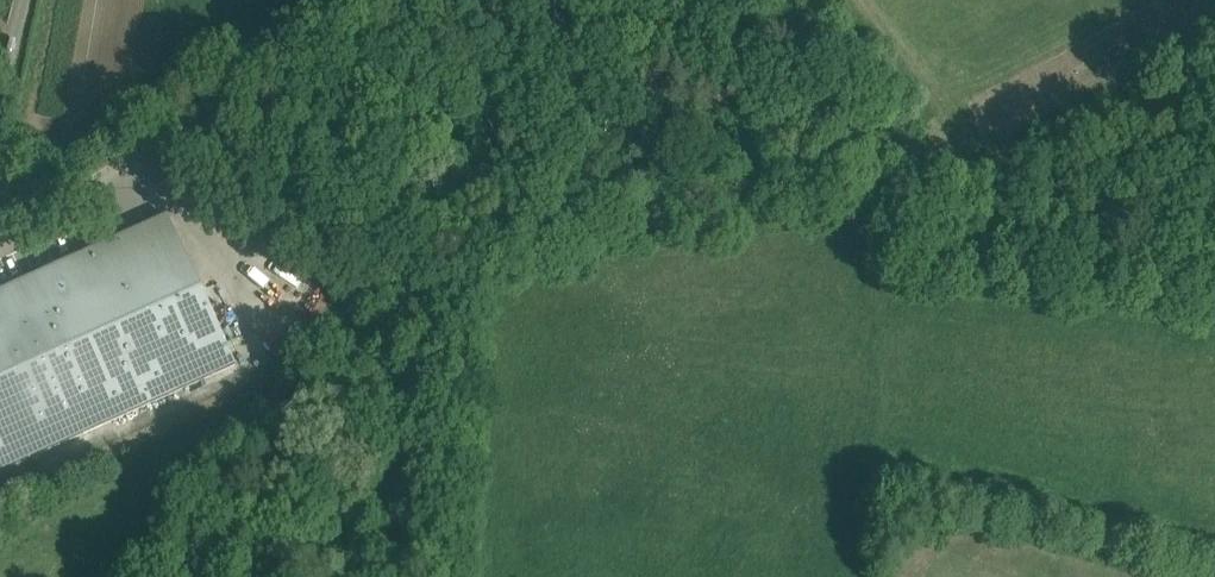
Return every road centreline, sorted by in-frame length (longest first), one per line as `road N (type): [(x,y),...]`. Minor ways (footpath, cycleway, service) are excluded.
road 1 (unclassified): [(0,230),(203,108),(348,0)]

